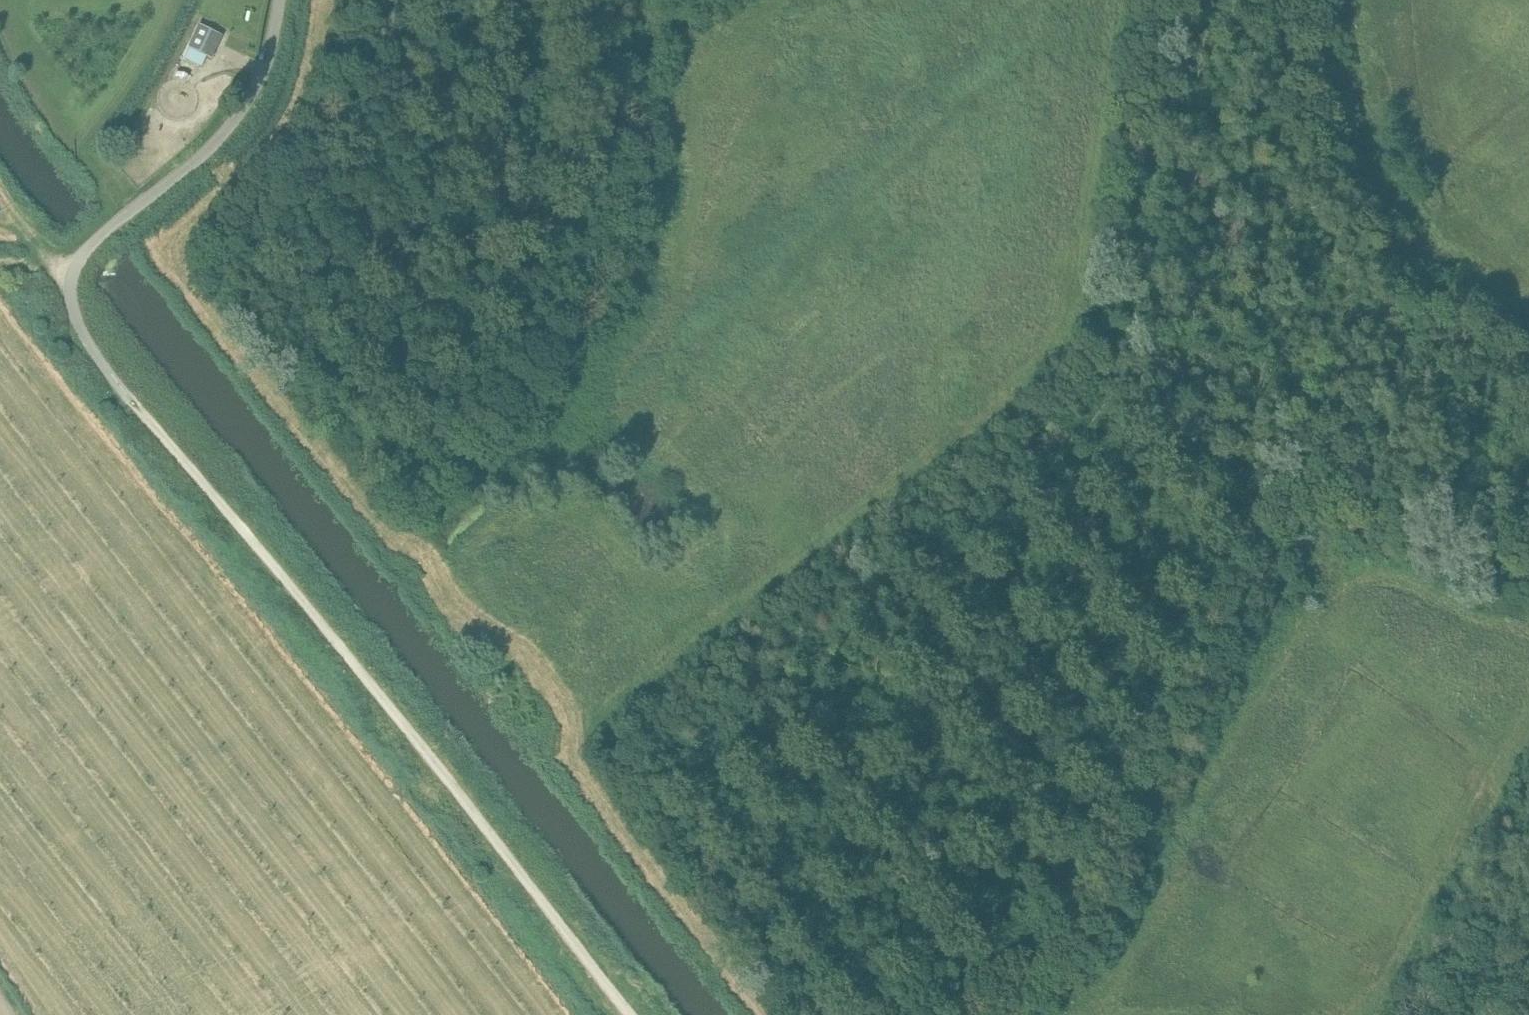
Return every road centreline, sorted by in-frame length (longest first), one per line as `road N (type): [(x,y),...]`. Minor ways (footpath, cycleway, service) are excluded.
road 1 (track): [(631,1014),(101,360)]
road 2 (unclassified): [(282,0),(273,54),(243,120),(93,242),(76,268),(76,315),(101,360)]

